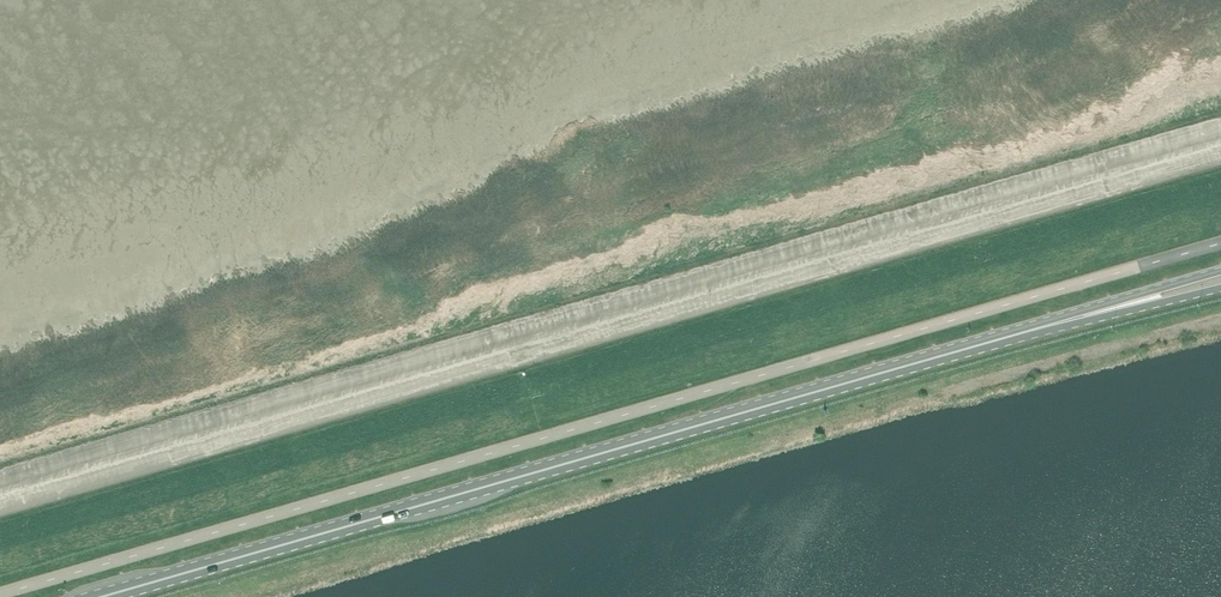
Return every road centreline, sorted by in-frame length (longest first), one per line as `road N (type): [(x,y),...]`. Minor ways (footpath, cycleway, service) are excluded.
road 1 (unclassified): [(0,593),(1220,243)]
road 2 (primary): [(100,596),(1050,324)]
road 3 (primary): [(1220,271),(1050,324)]
road 4 (primary): [(1050,324),(1220,286)]

